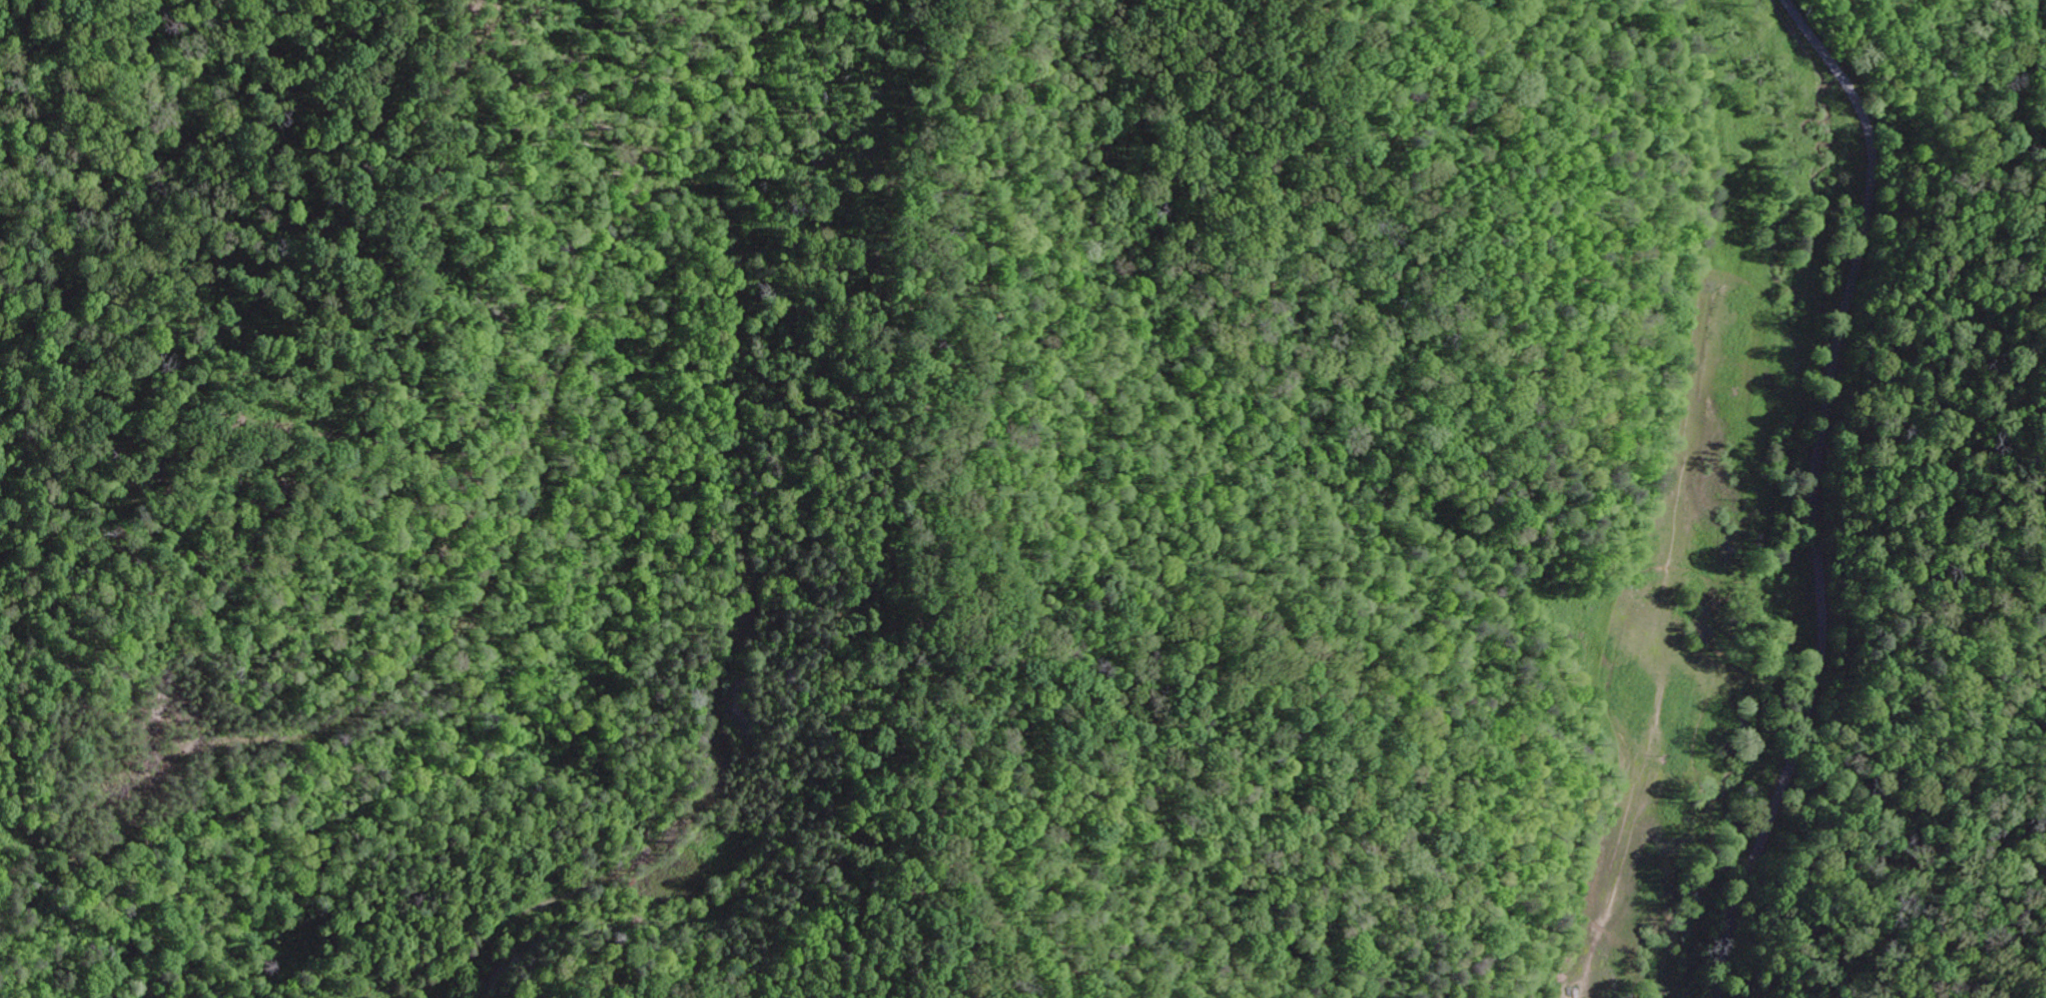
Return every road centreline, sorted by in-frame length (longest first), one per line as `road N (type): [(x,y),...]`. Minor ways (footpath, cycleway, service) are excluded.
road 1 (residential): [(1715,997),(1746,869),(1817,670),(1816,468),(1869,198),(1862,121),(1785,0)]

